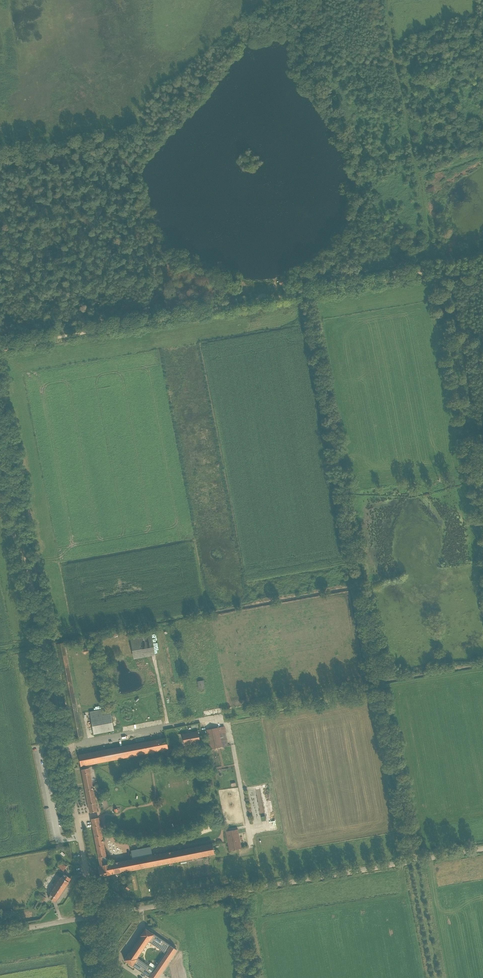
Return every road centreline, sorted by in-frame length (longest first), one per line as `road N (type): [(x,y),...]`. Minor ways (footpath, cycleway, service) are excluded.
road 1 (track): [(414,860),(305,294)]
road 2 (unclassified): [(482,848),(95,916)]
road 3 (track): [(0,408),(62,743)]
road 4 (track): [(305,294),(0,346)]
road 5 (track): [(482,525),(435,271)]
road 6 (unclassified): [(62,743),(95,916)]
road 7 (track): [(380,687),(223,716)]
road 8 (track): [(305,294),(435,271)]

